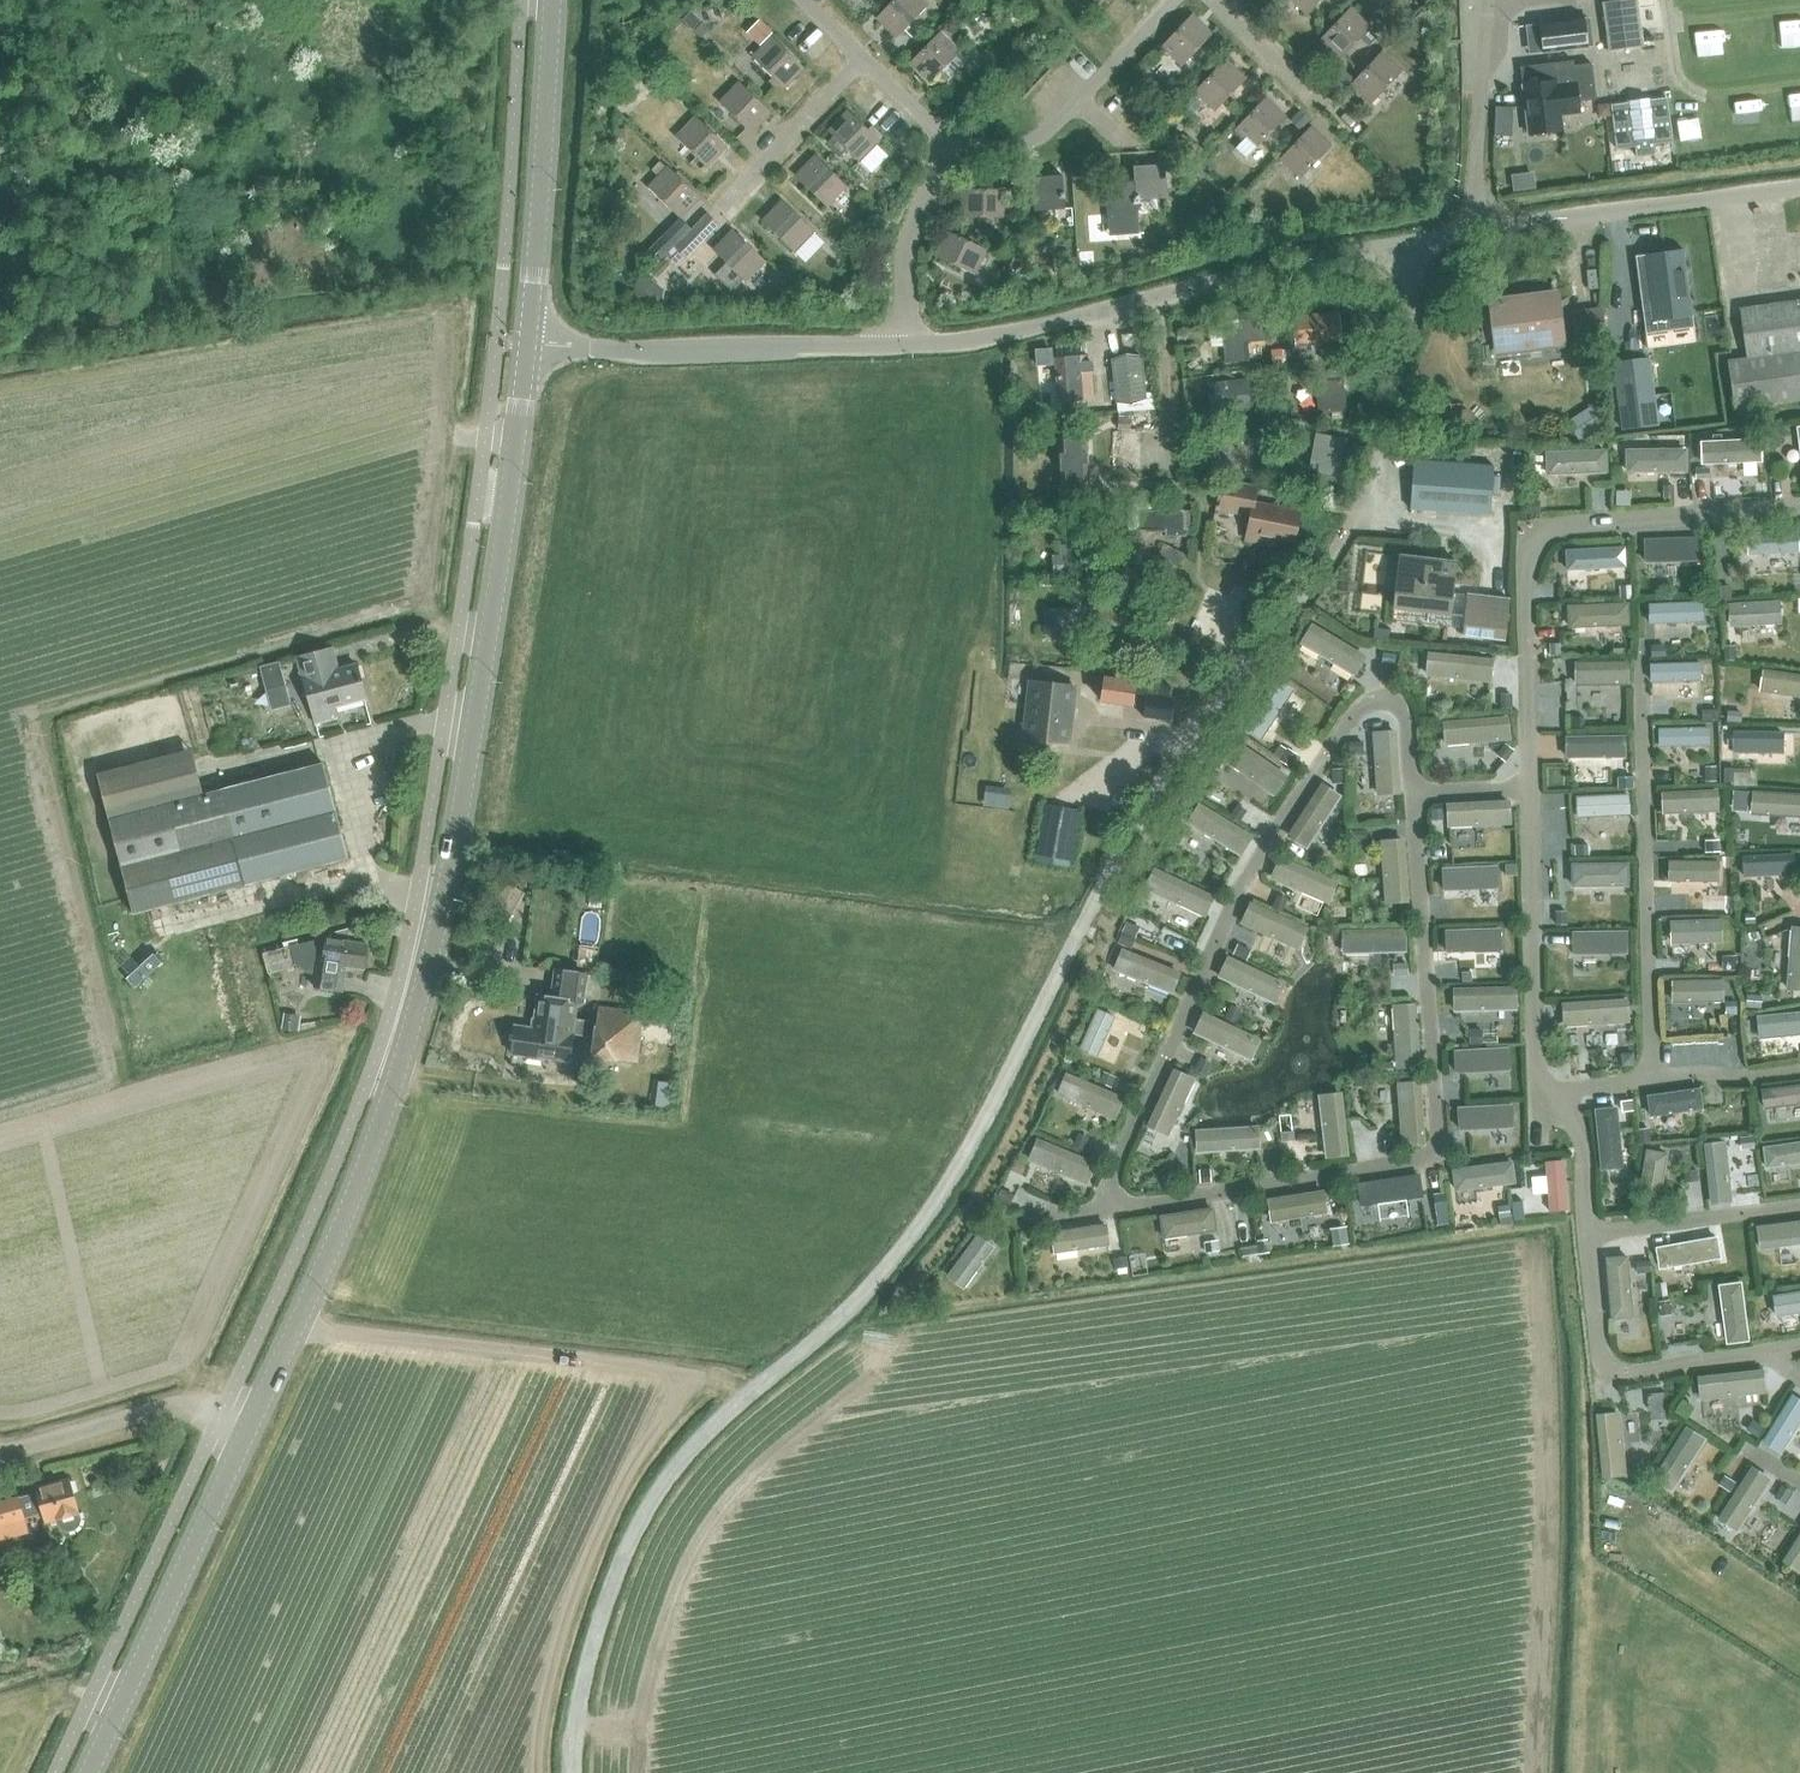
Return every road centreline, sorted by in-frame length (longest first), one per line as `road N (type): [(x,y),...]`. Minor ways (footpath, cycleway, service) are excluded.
road 1 (track): [(573,1772),(580,1676),(594,1628),(657,1488),(691,1444),(868,1295),(957,1174),(1090,898),(1173,749),(1276,617),(1362,482),(1395,382),(1415,243)]
road 2 (secondary): [(92,1772),(408,1055),(481,731),(530,348)]
road 3 (unclassified): [(530,348),(964,342),(1313,260),(1799,188)]
road 4 (track): [(745,1399),(709,1376),(294,1324)]
road 5 (secondary): [(530,348),(553,0)]

